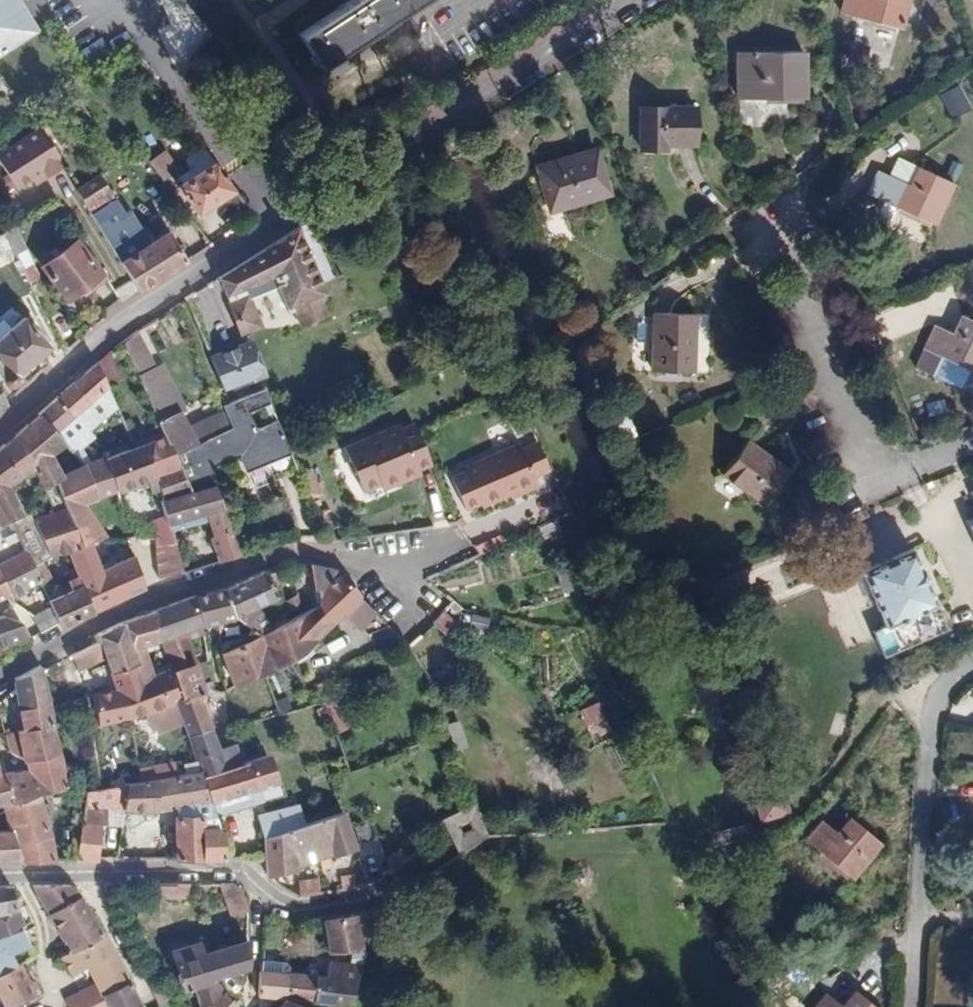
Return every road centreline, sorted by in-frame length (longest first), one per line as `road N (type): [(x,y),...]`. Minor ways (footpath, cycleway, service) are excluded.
road 1 (residential): [(0,427),(153,300),(617,0)]
road 2 (residential): [(0,675),(119,611),(265,559),(443,545)]
road 3 (residential): [(0,877),(244,875),(283,908),(351,907),(441,852)]
road 4 (residential): [(496,0),(335,110)]

